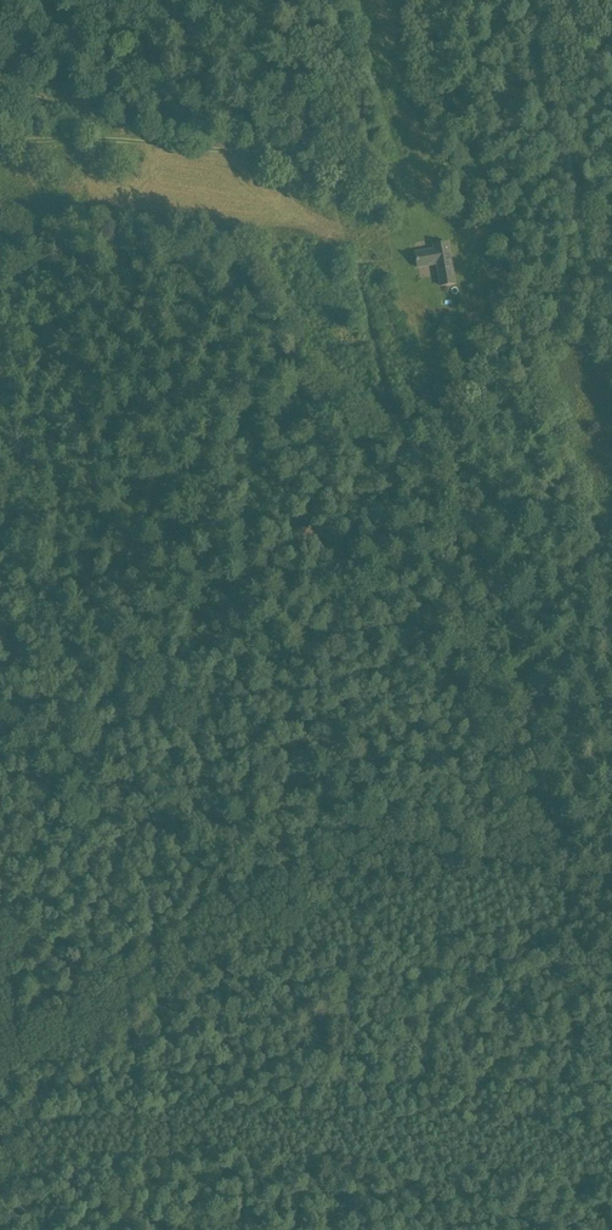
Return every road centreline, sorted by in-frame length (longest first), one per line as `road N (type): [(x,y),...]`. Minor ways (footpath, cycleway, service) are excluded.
road 1 (track): [(611,865),(510,835),(402,819),(351,830),(0,1030)]
road 2 (track): [(312,156),(100,140),(0,143)]
road 3 (track): [(0,957),(11,1003),(97,972)]

